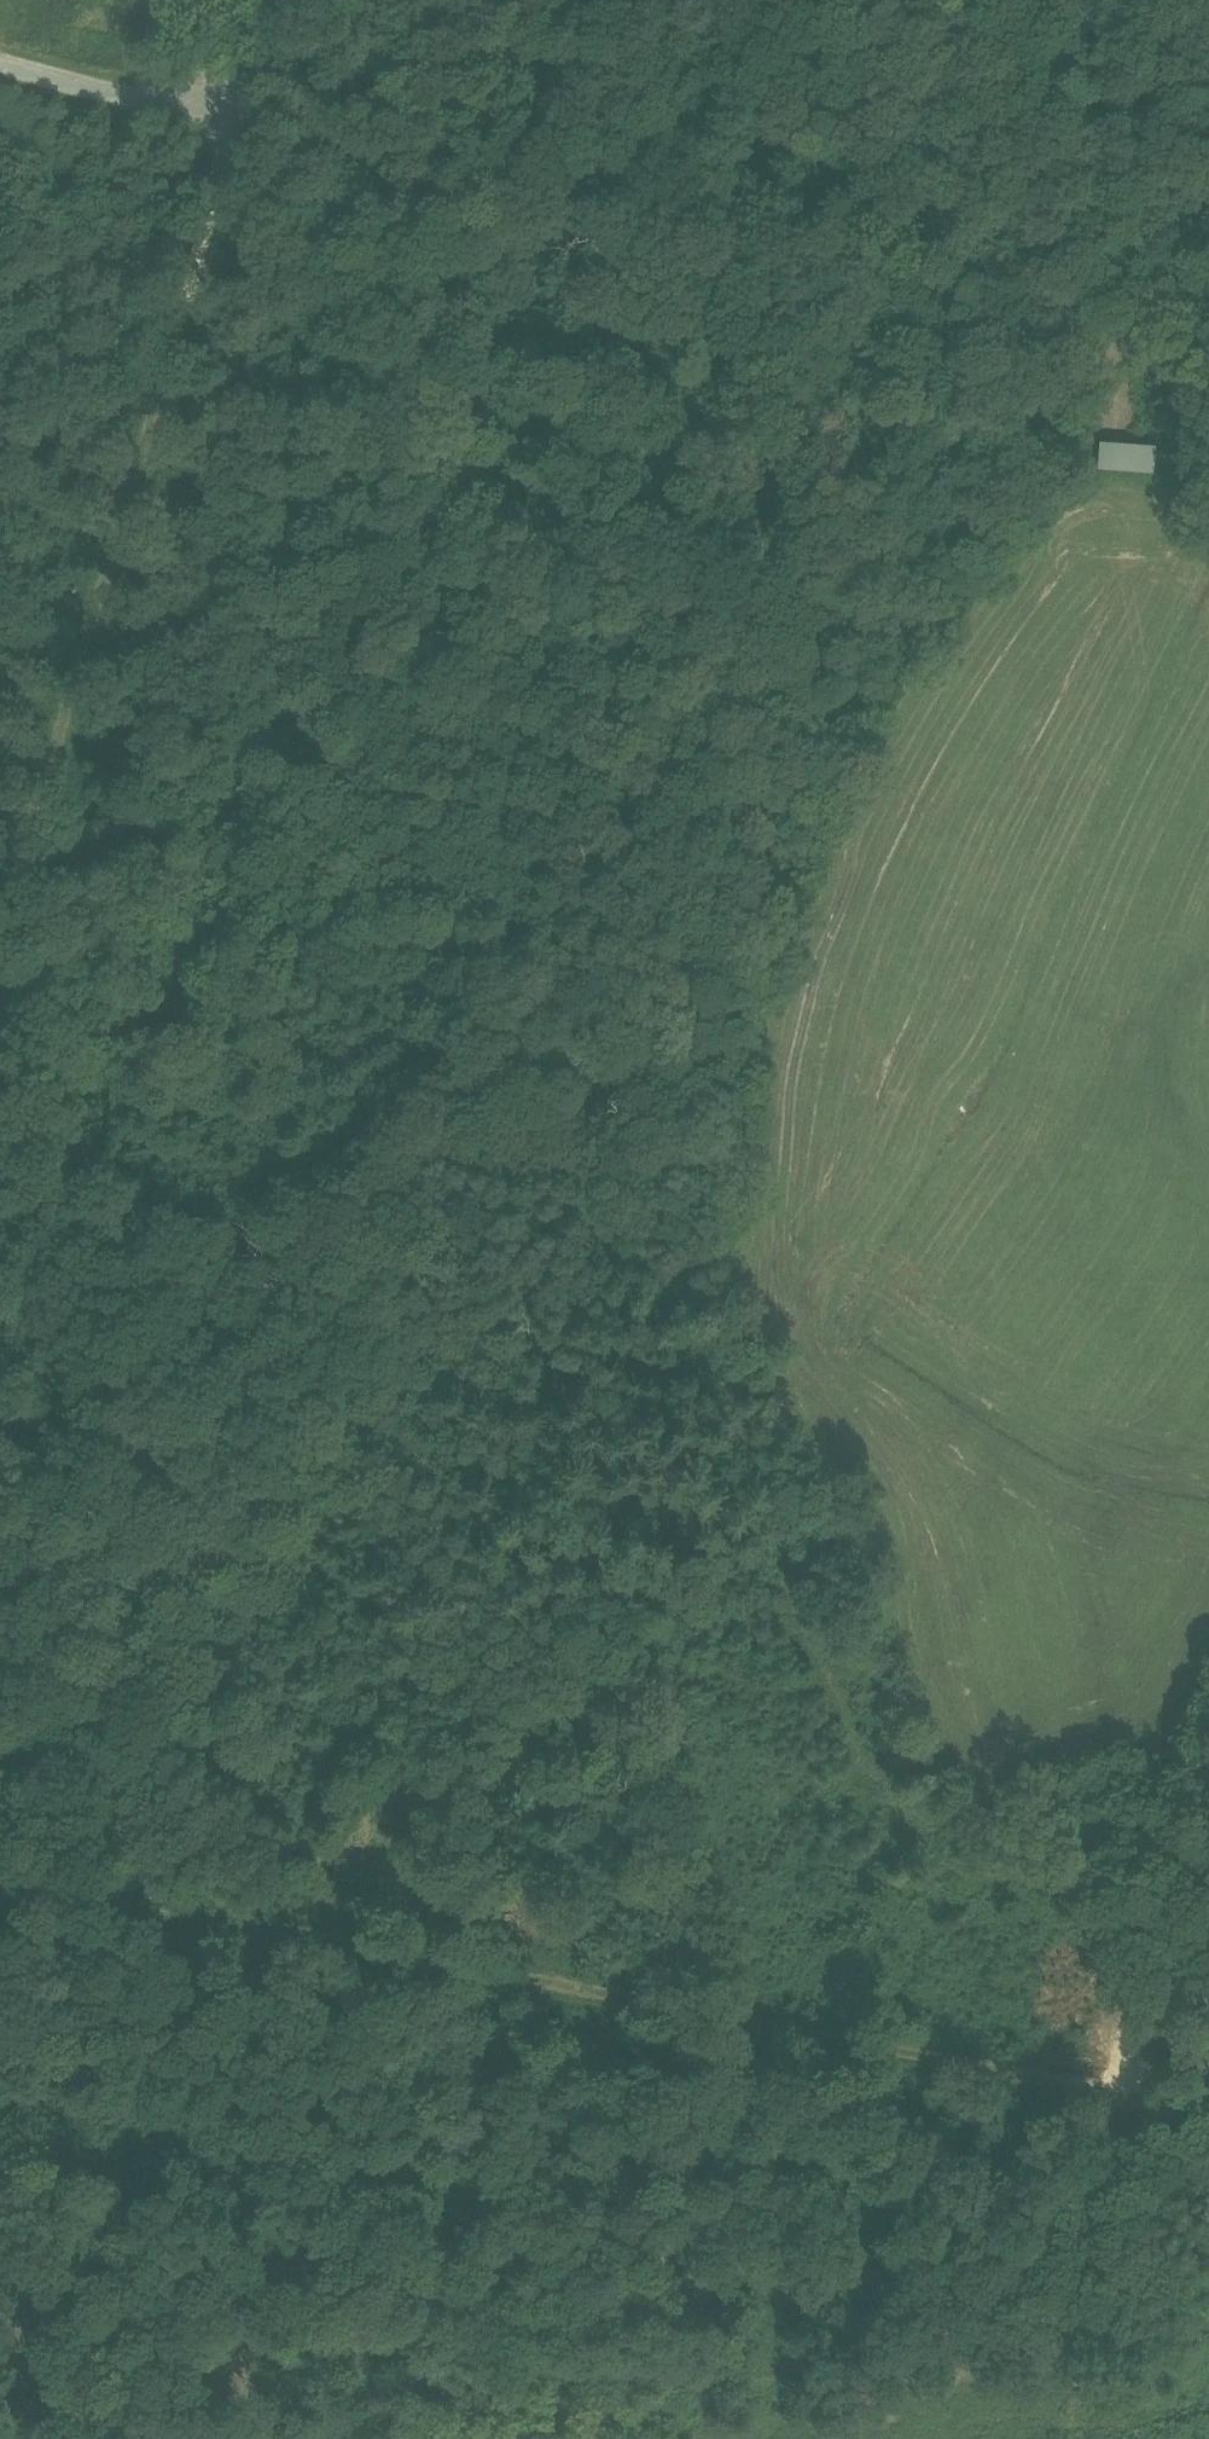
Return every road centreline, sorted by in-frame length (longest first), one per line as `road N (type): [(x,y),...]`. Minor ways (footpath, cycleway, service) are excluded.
road 1 (track): [(0,1875),(1132,2095),(1208,2085)]
road 2 (track): [(232,98),(0,910)]
road 3 (residential): [(0,66),(137,100),(201,107),(232,98)]

